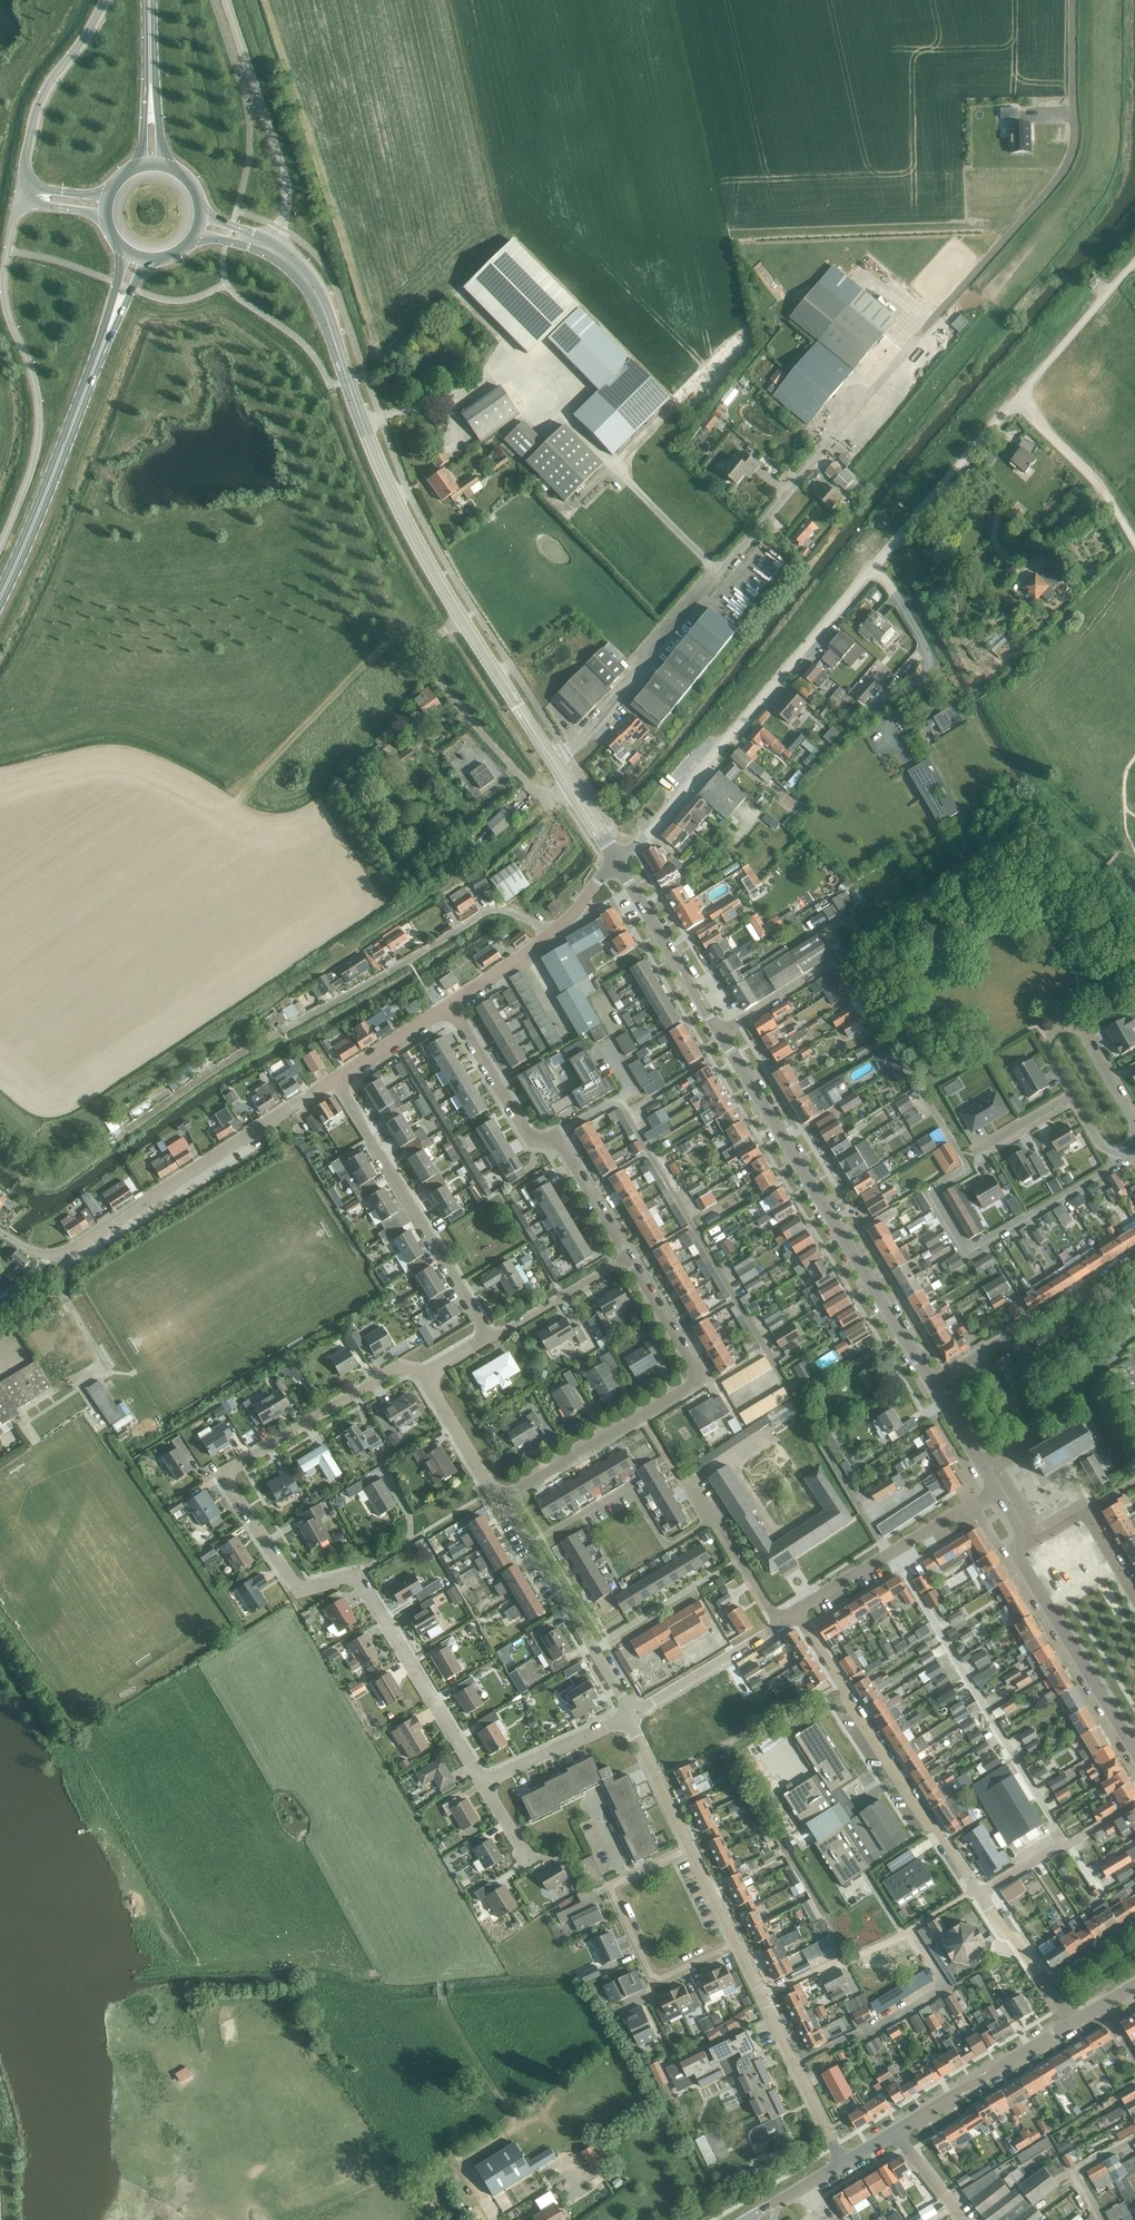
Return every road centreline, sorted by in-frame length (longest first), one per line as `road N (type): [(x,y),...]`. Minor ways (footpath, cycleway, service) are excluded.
road 1 (residential): [(1074,0),(1073,140),(1054,184),(556,762)]
road 2 (residential): [(618,862),(1134,261)]
road 3 (residential): [(1116,1151),(1108,1174),(968,1255),(933,1193),(970,1171),(839,963),(720,1032)]
road 4 (residential): [(483,1784),(365,1585),(350,1578),(309,1589),(294,1582),(231,1479),(238,1466),(399,1367),(425,1376)]
road 5 (residential): [(549,937),(504,910),(486,911),(212,1072),(122,1135)]
road 6 (tertiary): [(461,621),(382,473),(320,300),(301,271),(270,249)]
road 7 (tertiary): [(933,1384),(720,1032)]
road 8 (residential): [(501,1499),(692,1386),(694,1365),(630,1259)]
road 9 (unclassified): [(0,546),(39,428),(35,384),(4,298),(19,195)]
road 10 (residential): [(799,1613),(847,1702),(978,1892)]
road 11 (residential): [(336,1079),(64,1253)]
road 12 (residential): [(630,1259),(562,1149),(523,1131),(449,1005)]
road 13 (residential): [(488,1337),(336,1079)]
road 14 (secondary): [(0,597),(106,335)]
road 15 (residential): [(736,1942),(667,1976),(652,1971),(616,1897),(619,1883),(691,1848)]
road 16 (unclassified): [(570,785),(553,798),(542,795),(438,682),(432,646),(461,621)]
road 17 (unclassified): [(227,0),(286,185),(270,249)]
road 18 (tertiary): [(1134,1749),(1021,1561),(1027,1541)]
road 19 (residential): [(763,1997),(978,1892)]
road 20 (residential): [(530,1543),(628,1489),(668,1545),(714,1519)]
road 21 (residential): [(799,1613),(996,1488)]
road 22 (unclassified): [(19,195),(39,100),(104,0)]
road 23 (tertiary): [(896,2131),(1072,2023)]
road 24 (residential): [(1074,1095),(1048,1043),(1065,1028),(1085,1037),(1134,1126)]
road 25 (residential): [(628,1717),(530,1543)]
road 26 (tertiary): [(720,1032),(618,862)]
road 27 (residential): [(1134,1257),(977,1356)]
road 28 (residential): [(842,2164),(763,1997)]
road 29 (residential): [(978,1892),(1134,1803)]
road 30 (residential): [(628,1717),(780,1625)]
road 31 (tertiary): [(556,762),(461,621)]
road 32 (residential): [(488,1337),(630,1259)]
road 33 (residential): [(483,1784),(628,1717)]
road 34 (residential): [(691,1848),(628,1717)]
road 35 (residential): [(501,1499),(425,1376)]
road 36 (residential): [(981,1462),(1022,1433),(977,1356)]
road 37 (residential): [(336,1079),(449,1005)]
road 38 (residential): [(780,1625),(714,1519)]
road 39 (residential): [(449,1005),(549,937)]

